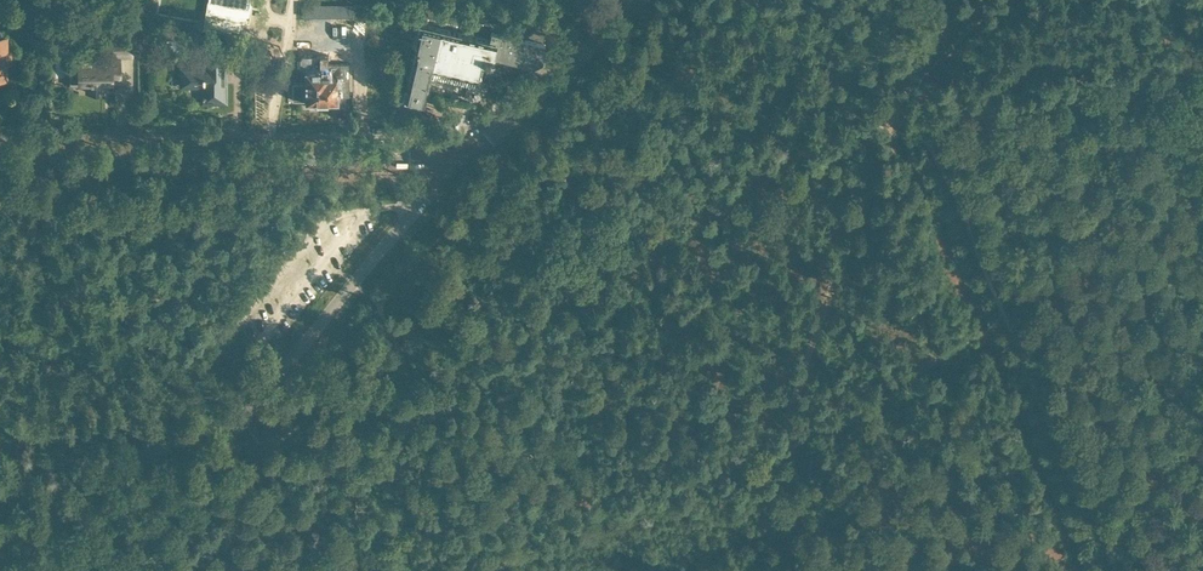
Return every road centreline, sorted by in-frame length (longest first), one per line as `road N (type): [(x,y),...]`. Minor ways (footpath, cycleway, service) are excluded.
road 1 (unclassified): [(114,570),(254,393),(458,159)]
road 2 (tertiary): [(0,164),(458,159)]
road 3 (tertiary): [(458,159),(639,0)]

